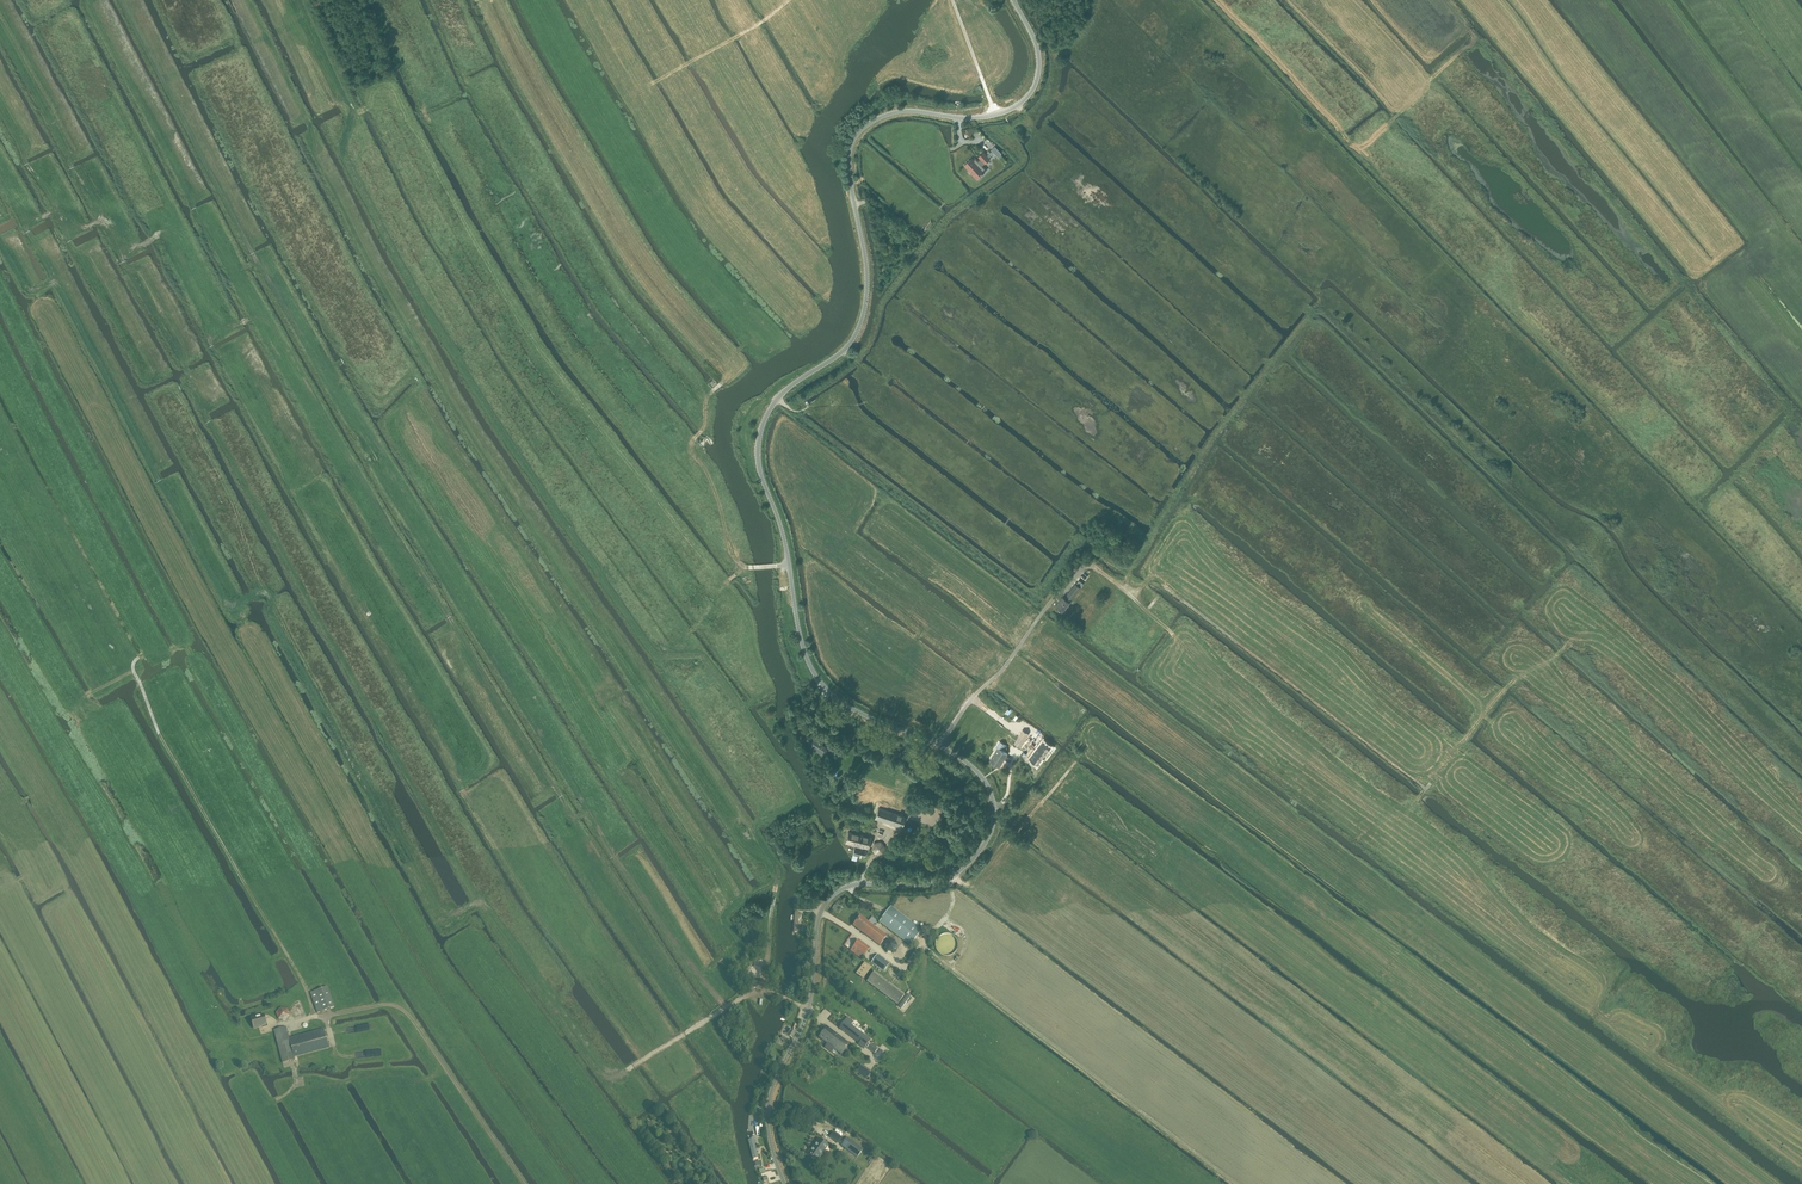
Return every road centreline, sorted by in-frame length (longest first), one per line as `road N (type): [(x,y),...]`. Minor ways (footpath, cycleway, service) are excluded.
road 1 (unclassified): [(785,1183),(770,1141),(769,1105),(808,1010),(820,913),(845,888),(947,879),(975,858),(994,818),(992,797),(974,768),(865,716),(817,677),(802,645),(759,443),(778,399),(844,352),(861,324),(867,280),(849,164),(853,142),(863,128),(895,112),(982,117),(1023,102),(1040,63),(1015,0)]
road 2 (track): [(904,968),(921,946),(1238,1183)]
road 3 (track): [(315,1017),(304,984),(159,733),(134,673),(140,657)]
road 4 (track): [(1124,590),(1085,563),(941,746)]
road 5 (track): [(921,946),(951,911),(951,879),(1027,926)]
road 6 (track): [(808,1010),(757,992),(667,1046)]
road 7 (track): [(1124,590),(1186,480)]
road 8 (track): [(1179,640),(1124,590),(1169,580)]

